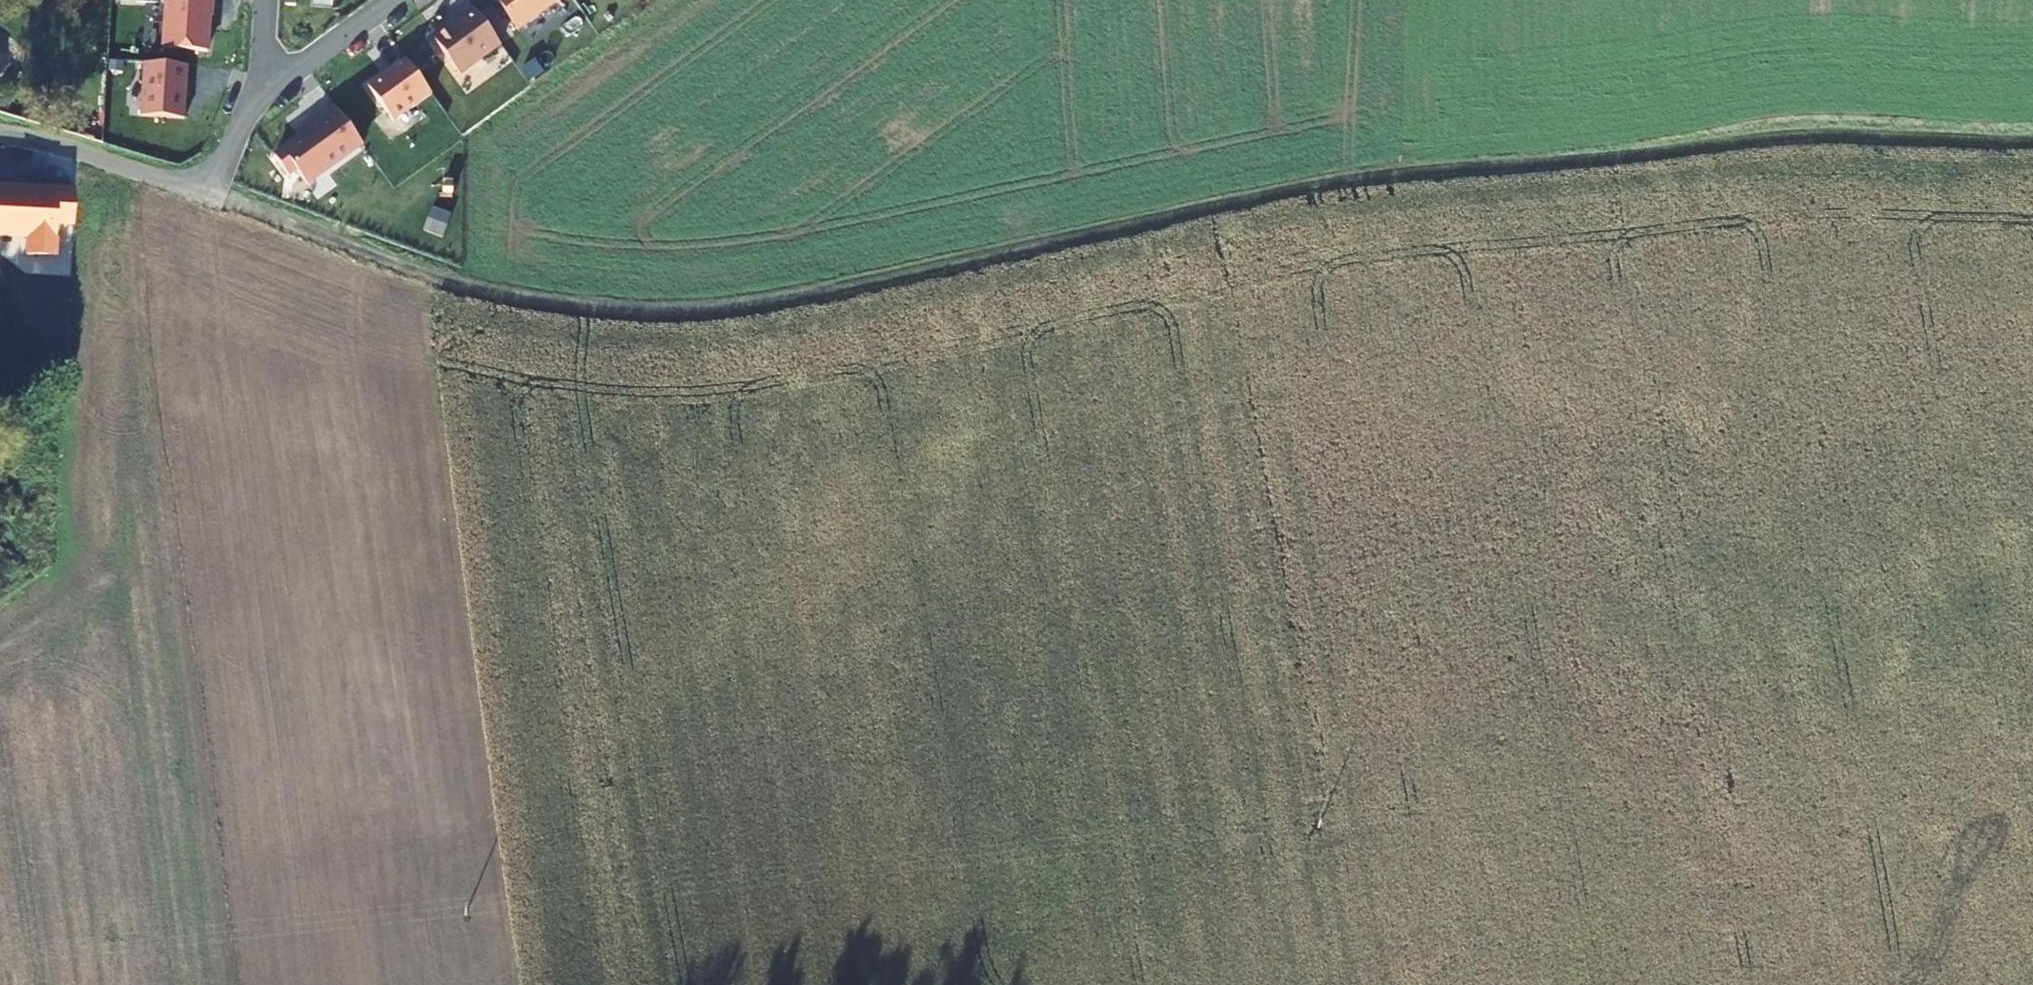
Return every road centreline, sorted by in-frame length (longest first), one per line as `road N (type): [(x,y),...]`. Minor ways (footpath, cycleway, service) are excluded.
road 1 (track): [(204,190),(457,282),(706,317),(1122,230),(1443,176),(1782,141),(2032,138)]
road 2 (residential): [(263,91),(204,190),(0,130)]
road 3 (residential): [(387,0),(263,91)]

